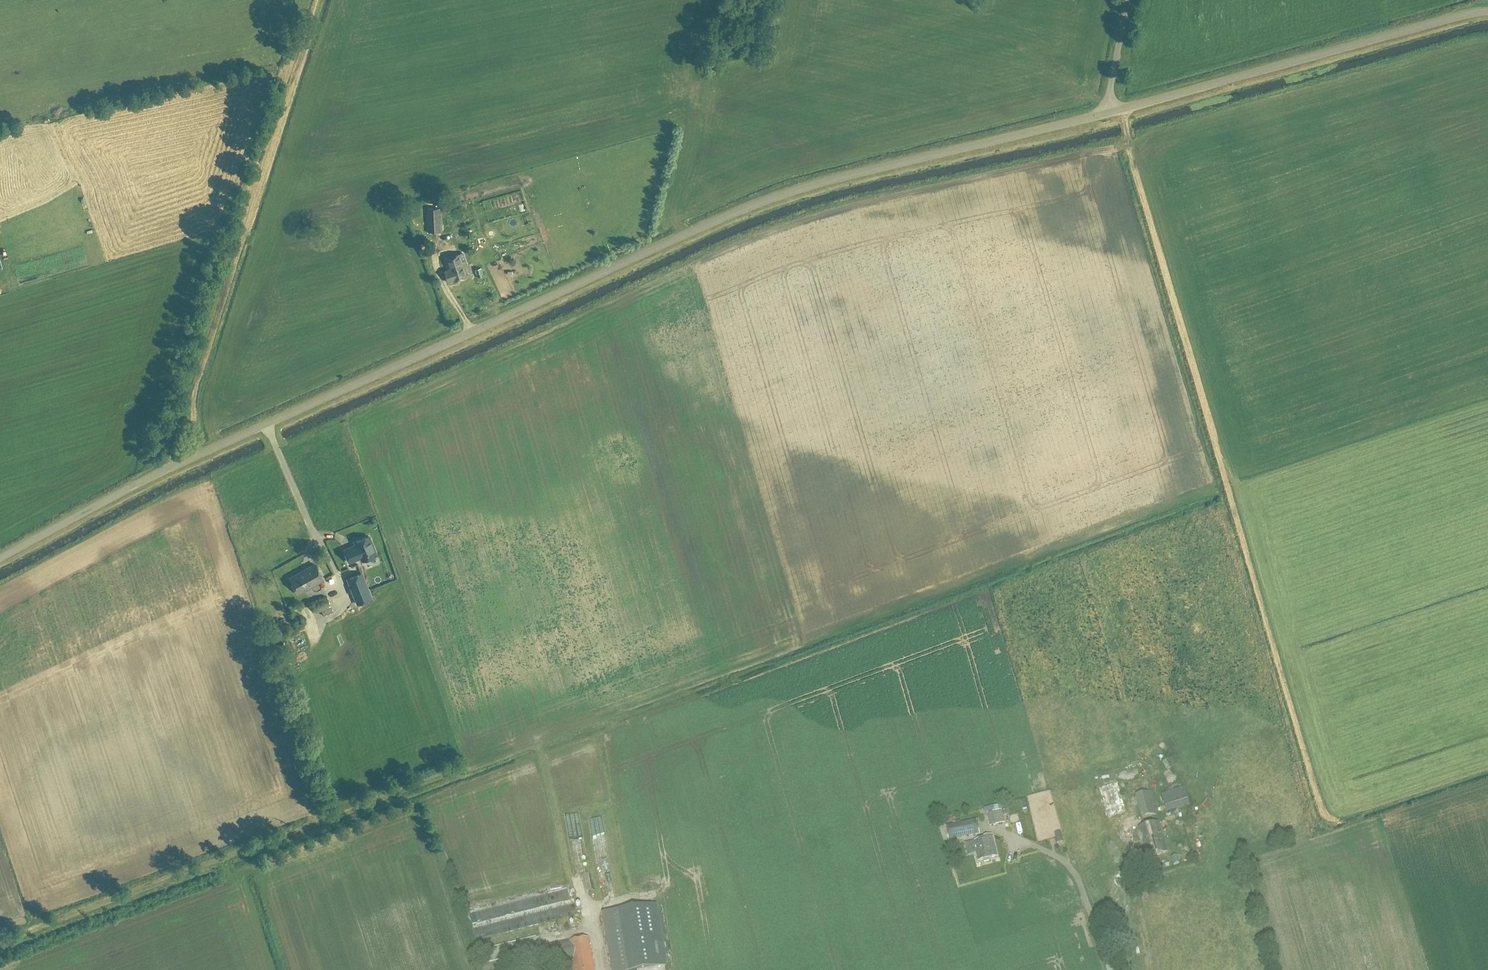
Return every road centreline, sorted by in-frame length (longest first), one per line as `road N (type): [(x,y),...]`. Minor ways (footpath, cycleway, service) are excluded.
road 1 (unclassified): [(0,559),(173,467),(788,194),(1487,13)]

